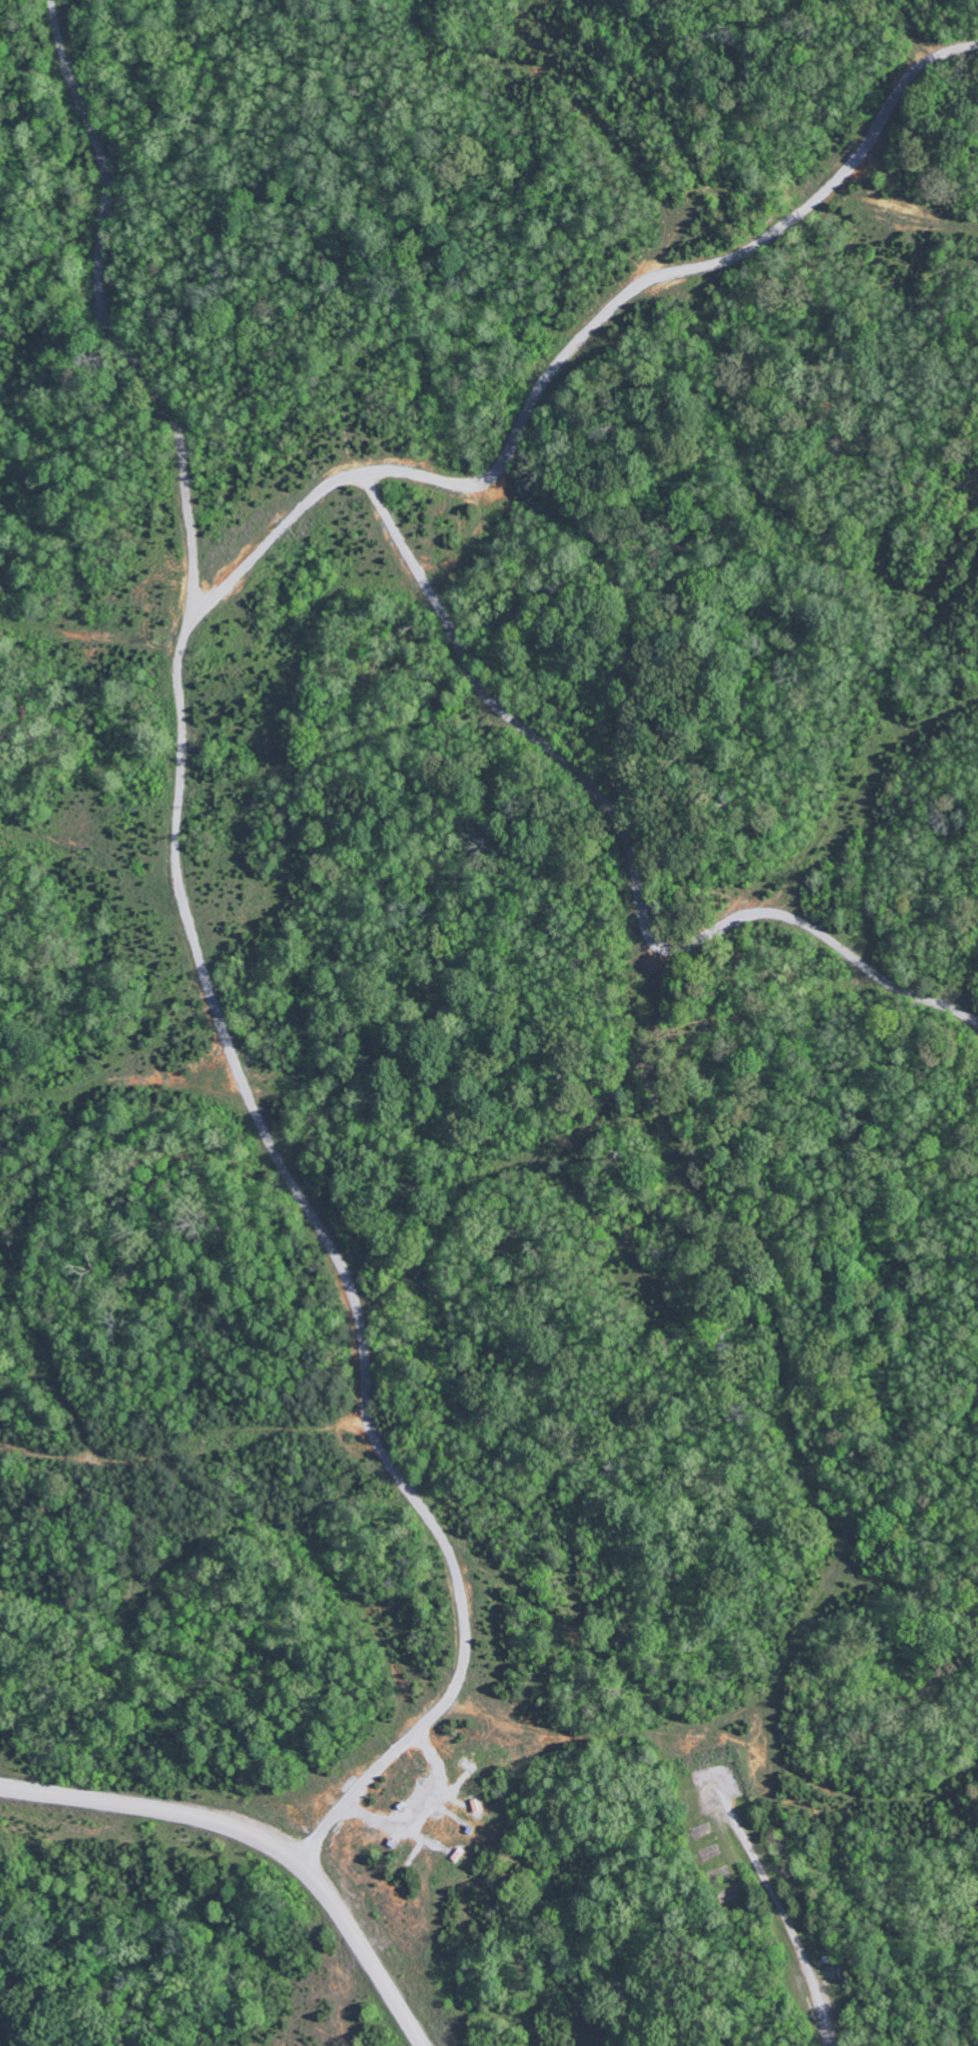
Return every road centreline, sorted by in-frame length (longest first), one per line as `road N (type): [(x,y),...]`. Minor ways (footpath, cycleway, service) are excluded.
road 1 (residential): [(424,2045),(324,1892),(270,1845),(176,1812),(0,1786)]

